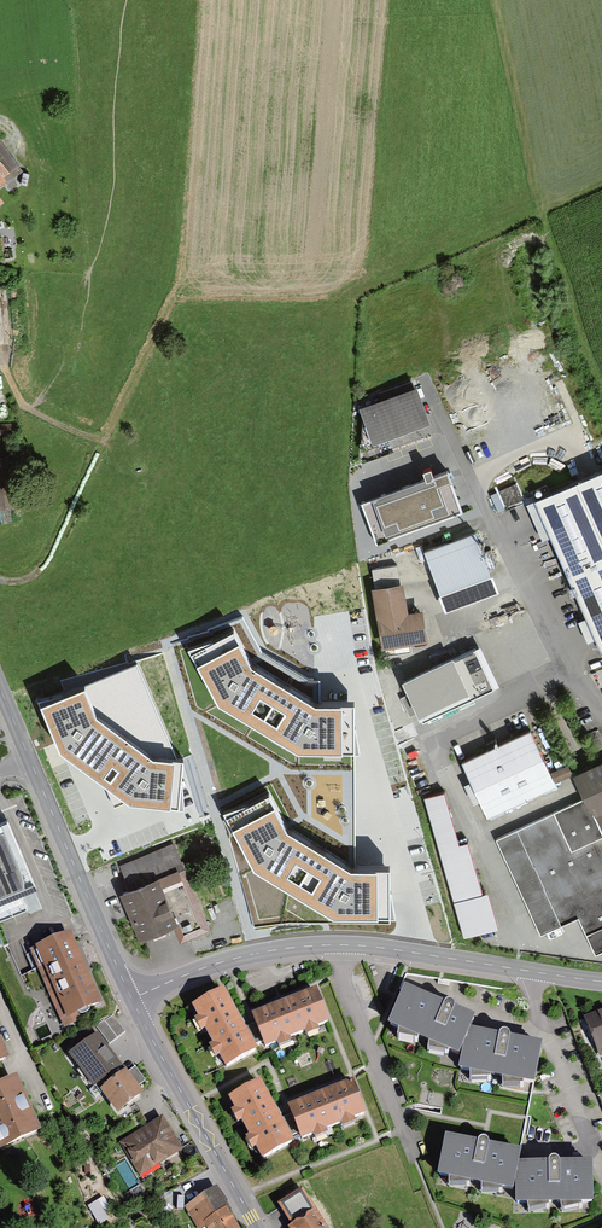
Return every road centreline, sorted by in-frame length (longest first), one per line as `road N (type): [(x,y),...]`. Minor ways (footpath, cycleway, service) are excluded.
road 1 (tertiary): [(28,755),(130,998)]
road 2 (tertiary): [(130,998),(257,1227)]
road 3 (residential): [(414,1159),(331,945)]
road 4 (residential): [(601,1177),(535,1000),(535,972)]
road 5 (residential): [(130,998),(254,954),(331,945)]
road 6 (residential): [(331,945),(535,972)]
road 7 (track): [(0,580),(26,579),(45,565),(113,425)]

